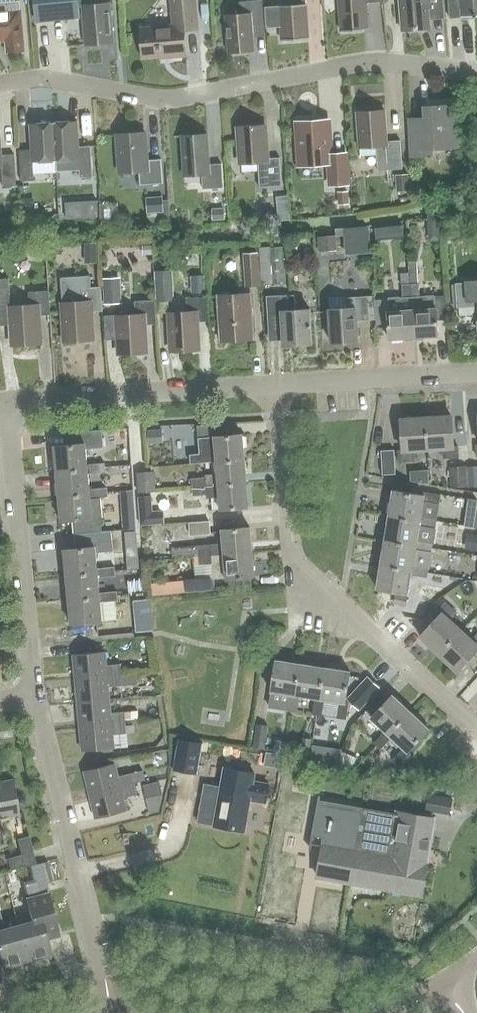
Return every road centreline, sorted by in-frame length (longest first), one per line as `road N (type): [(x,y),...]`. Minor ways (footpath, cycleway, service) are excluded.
road 1 (residential): [(476,74),(382,62),(169,100),(47,78),(0,85)]
road 2 (residential): [(476,726),(293,545),(276,384)]
road 3 (unclassified): [(109,1012),(35,695)]
road 4 (residential): [(35,695),(6,401)]
road 5 (residential): [(6,401),(276,384)]
road 6 (residential): [(276,384),(476,371)]

